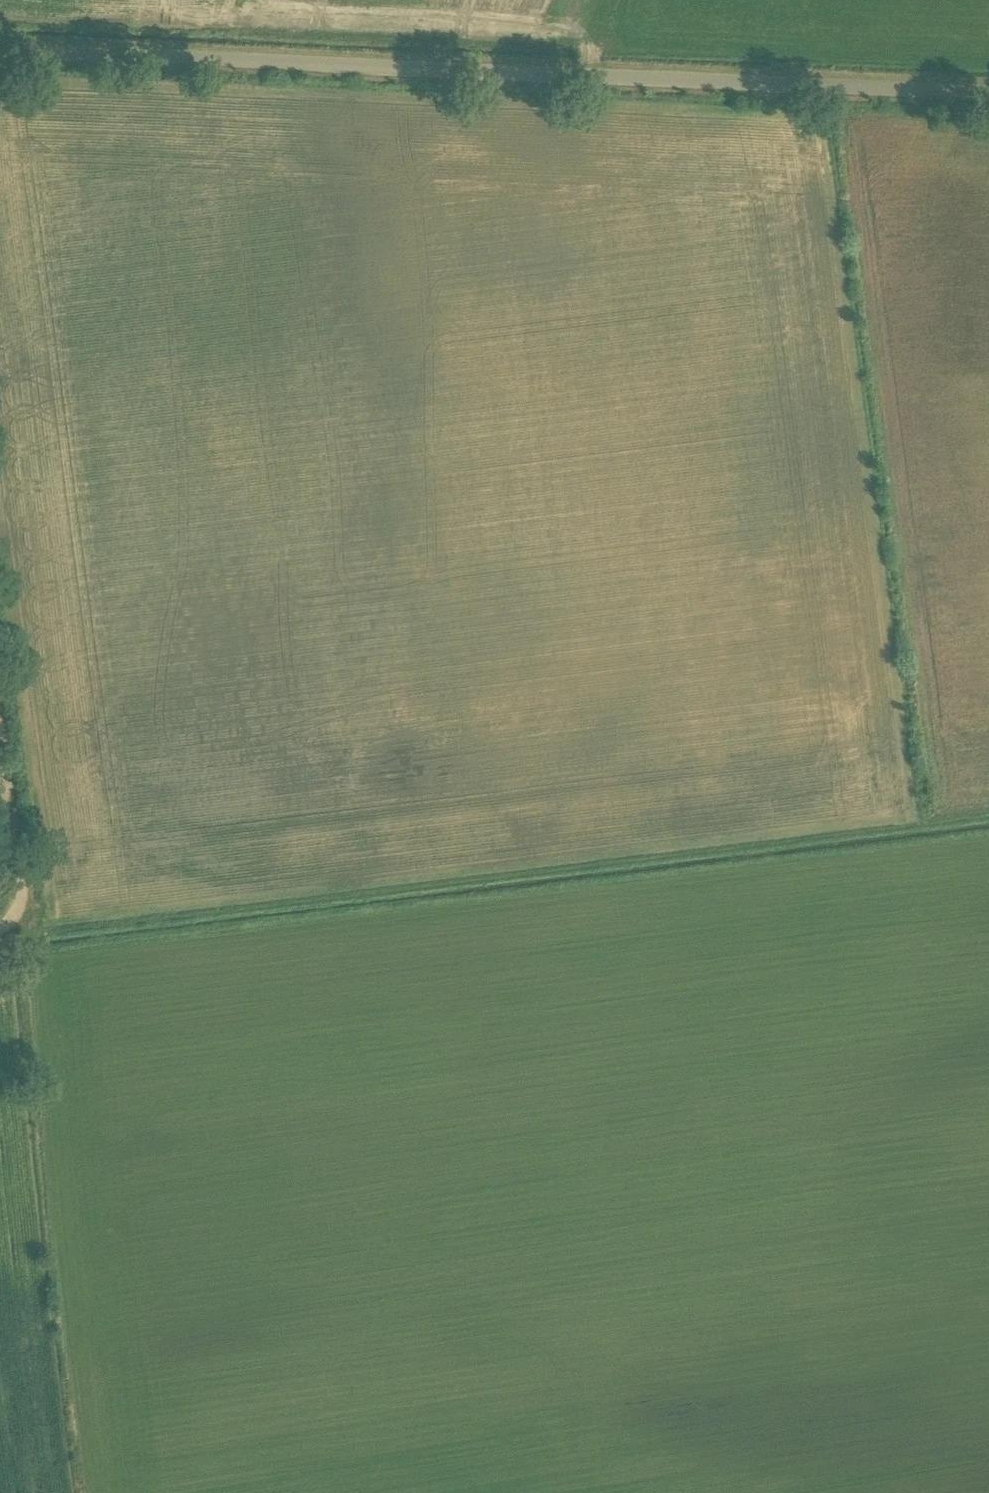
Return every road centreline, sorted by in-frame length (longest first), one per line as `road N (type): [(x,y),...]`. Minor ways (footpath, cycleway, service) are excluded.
road 1 (unclassified): [(988,94),(0,56)]
road 2 (track): [(0,941),(17,939),(24,903),(0,718)]

